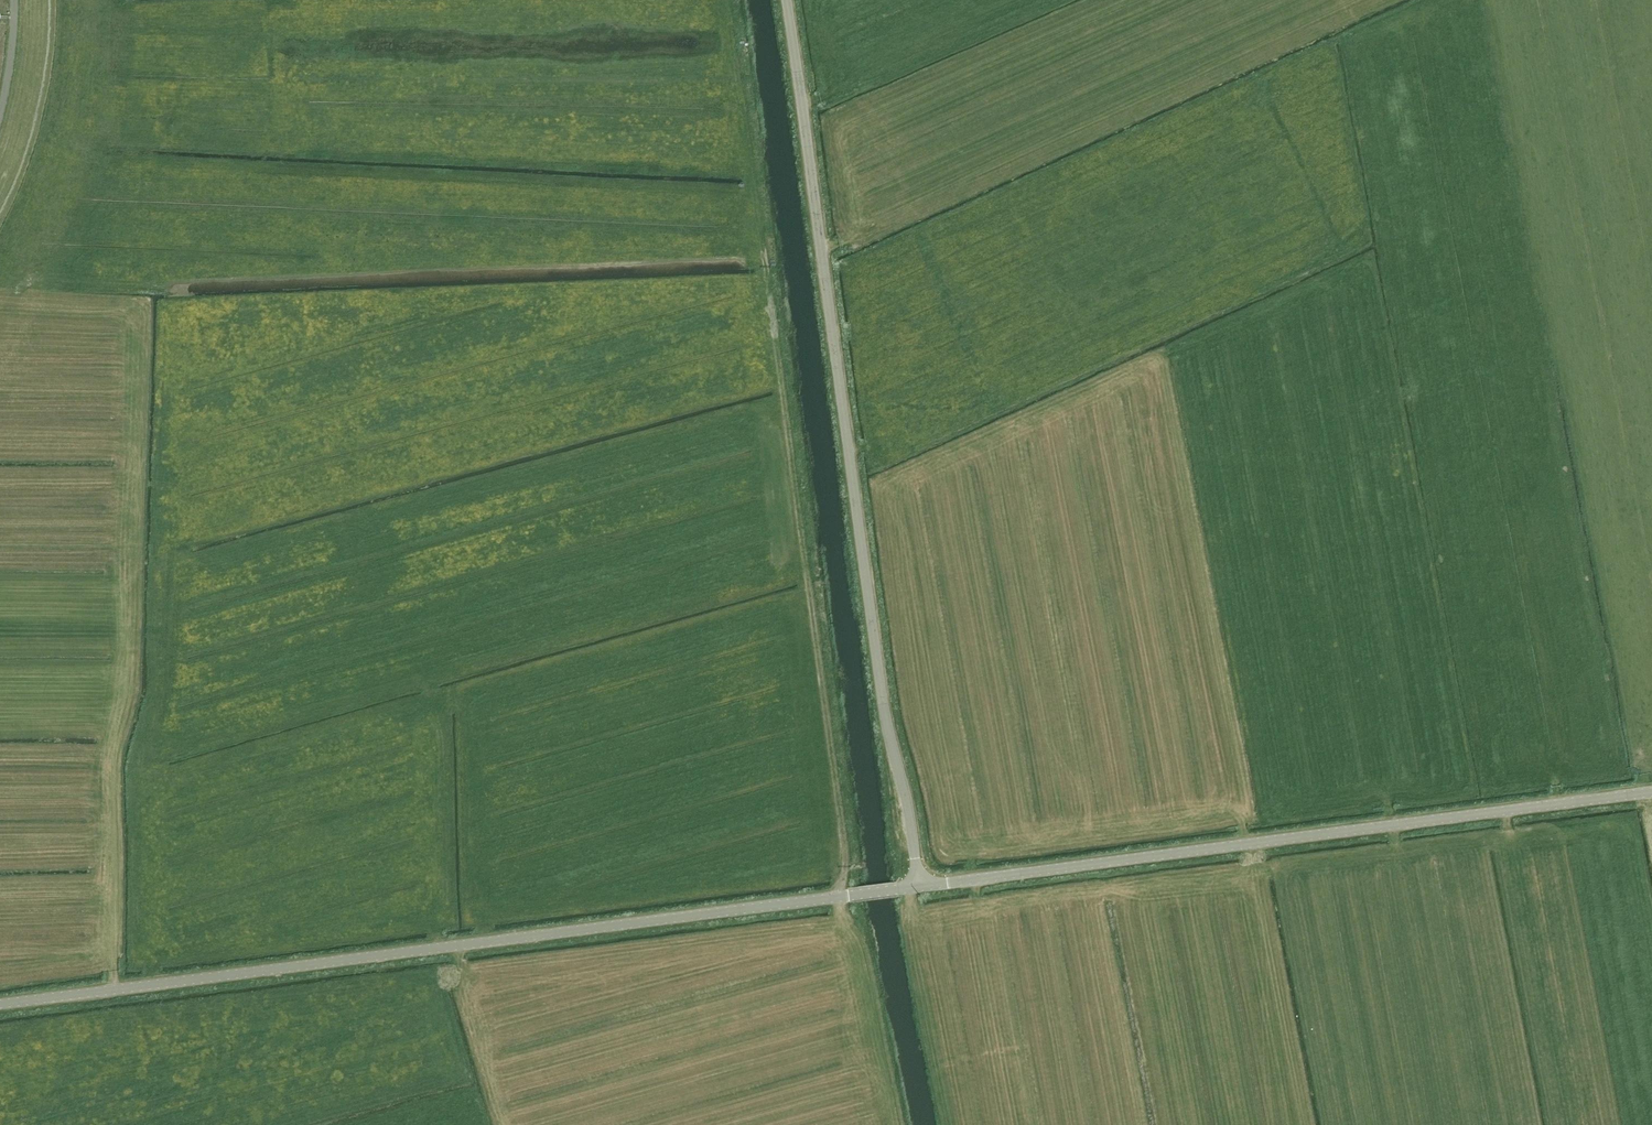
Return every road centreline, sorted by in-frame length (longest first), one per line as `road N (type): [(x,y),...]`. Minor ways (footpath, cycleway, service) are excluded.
road 1 (tertiary): [(920,885),(884,711),(786,0)]
road 2 (tertiary): [(849,896),(0,1004)]
road 3 (tertiary): [(920,885),(1651,792)]

